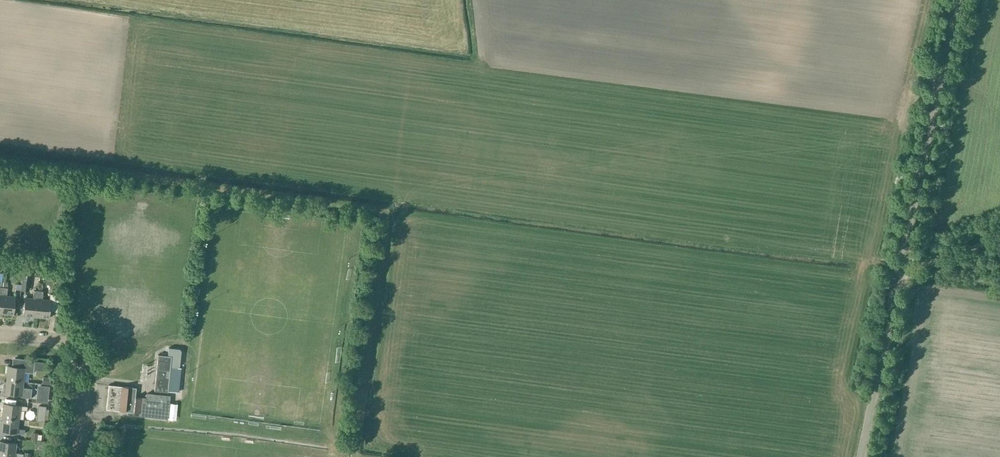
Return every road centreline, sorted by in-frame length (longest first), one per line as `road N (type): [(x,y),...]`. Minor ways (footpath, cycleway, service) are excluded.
road 1 (tertiary): [(860,456),(955,0)]

